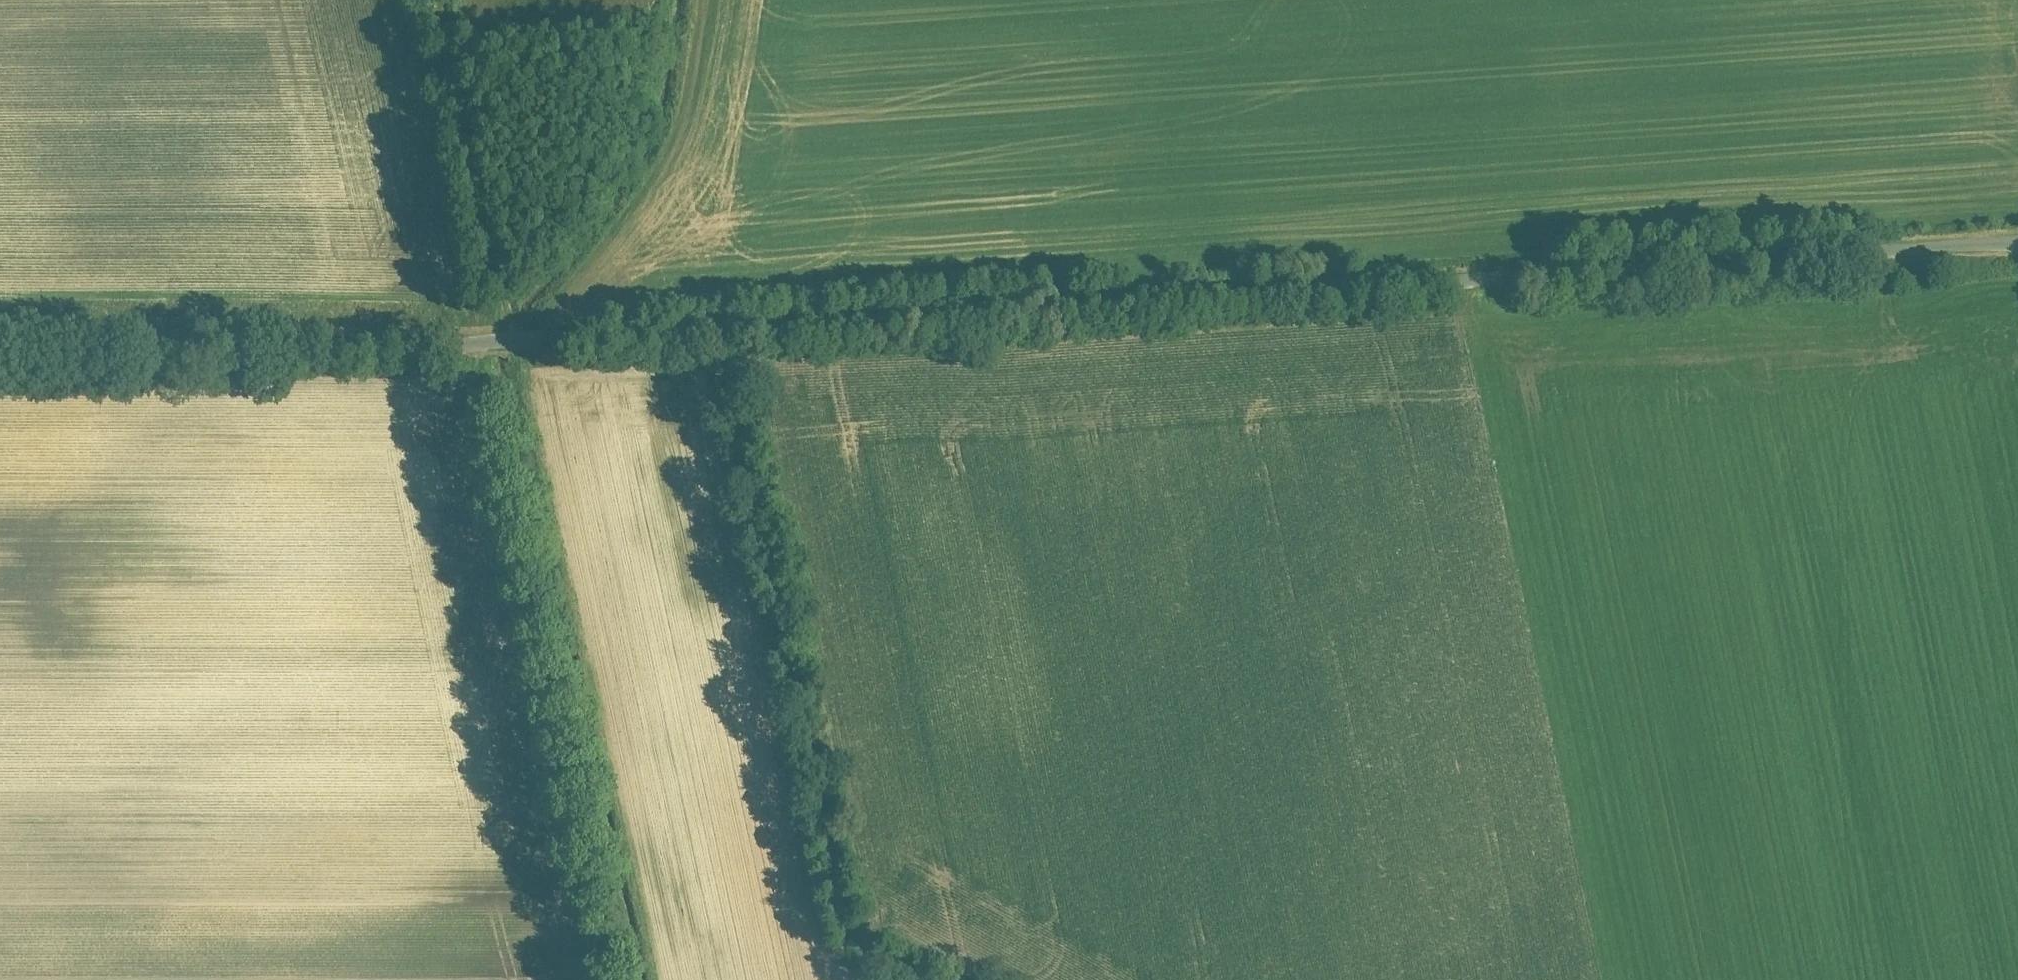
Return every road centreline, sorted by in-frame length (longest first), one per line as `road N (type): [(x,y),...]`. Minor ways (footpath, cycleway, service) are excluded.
road 1 (residential): [(0,344),(530,336),(2017,240)]

